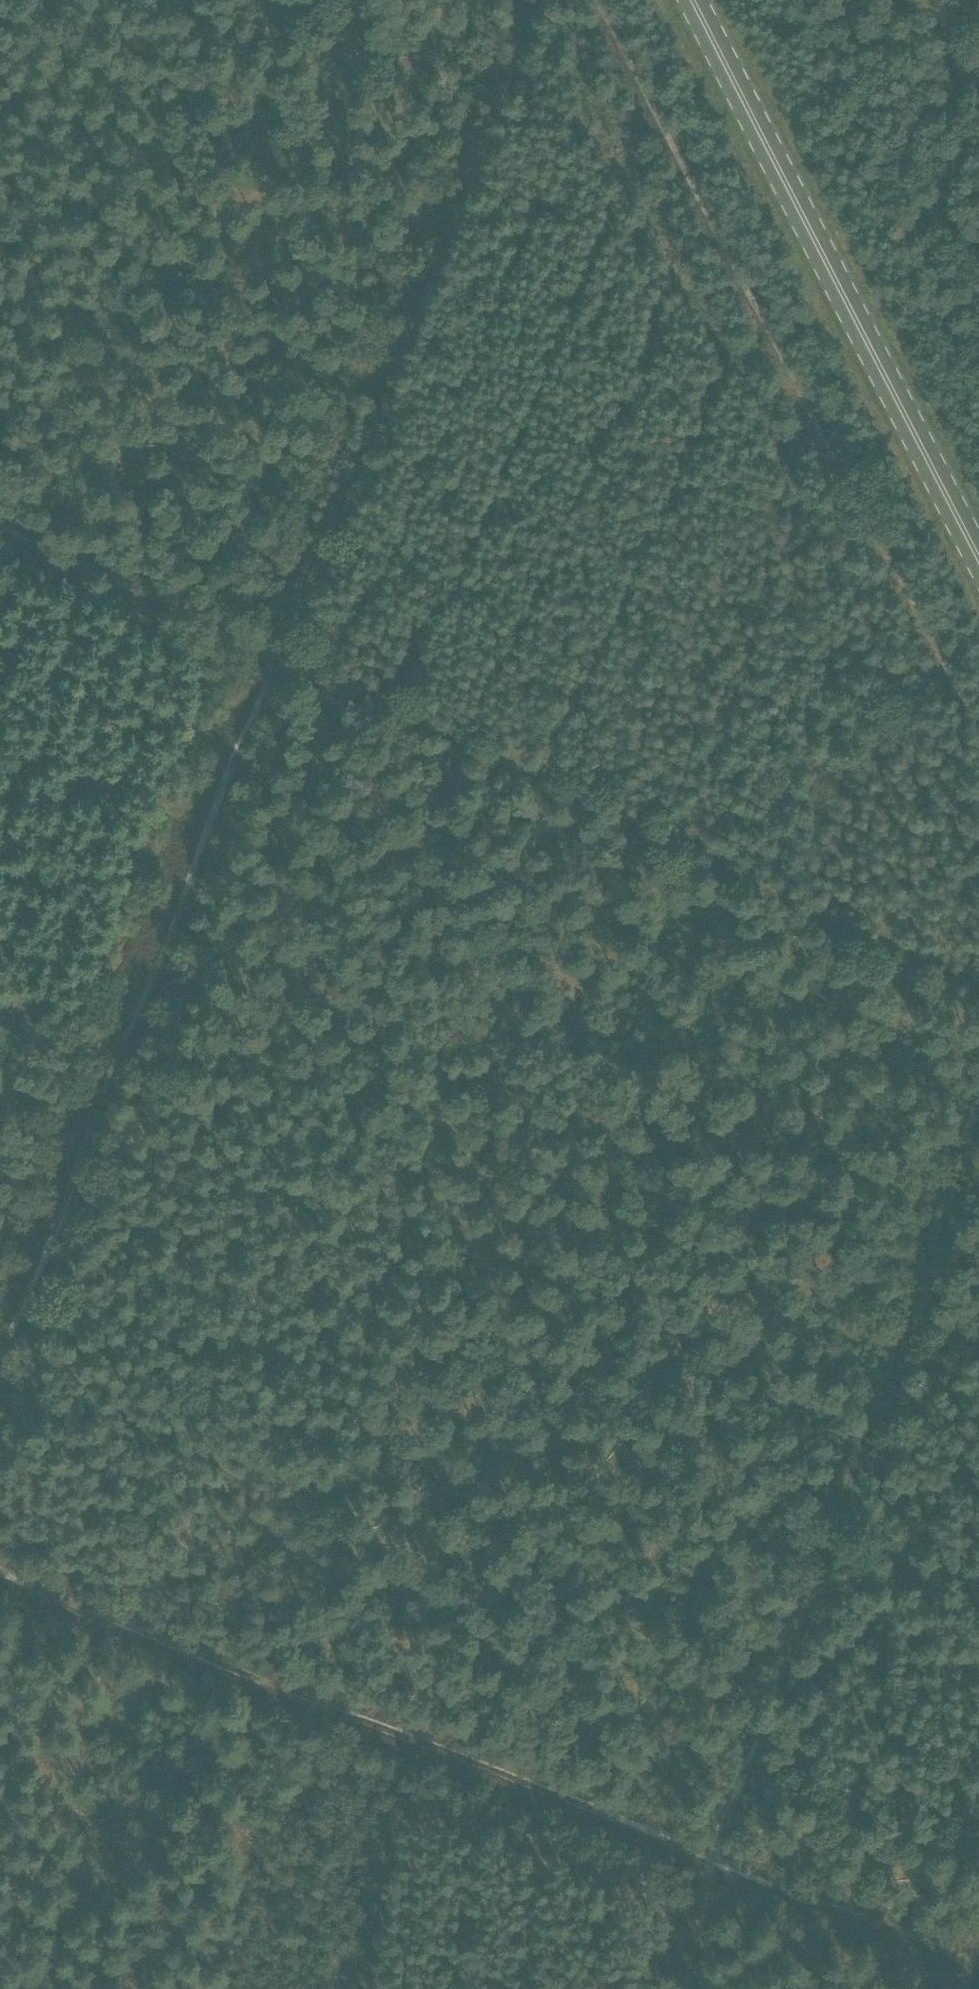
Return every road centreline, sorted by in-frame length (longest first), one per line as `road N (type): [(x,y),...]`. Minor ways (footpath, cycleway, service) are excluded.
road 1 (primary): [(978,536),(702,0)]

